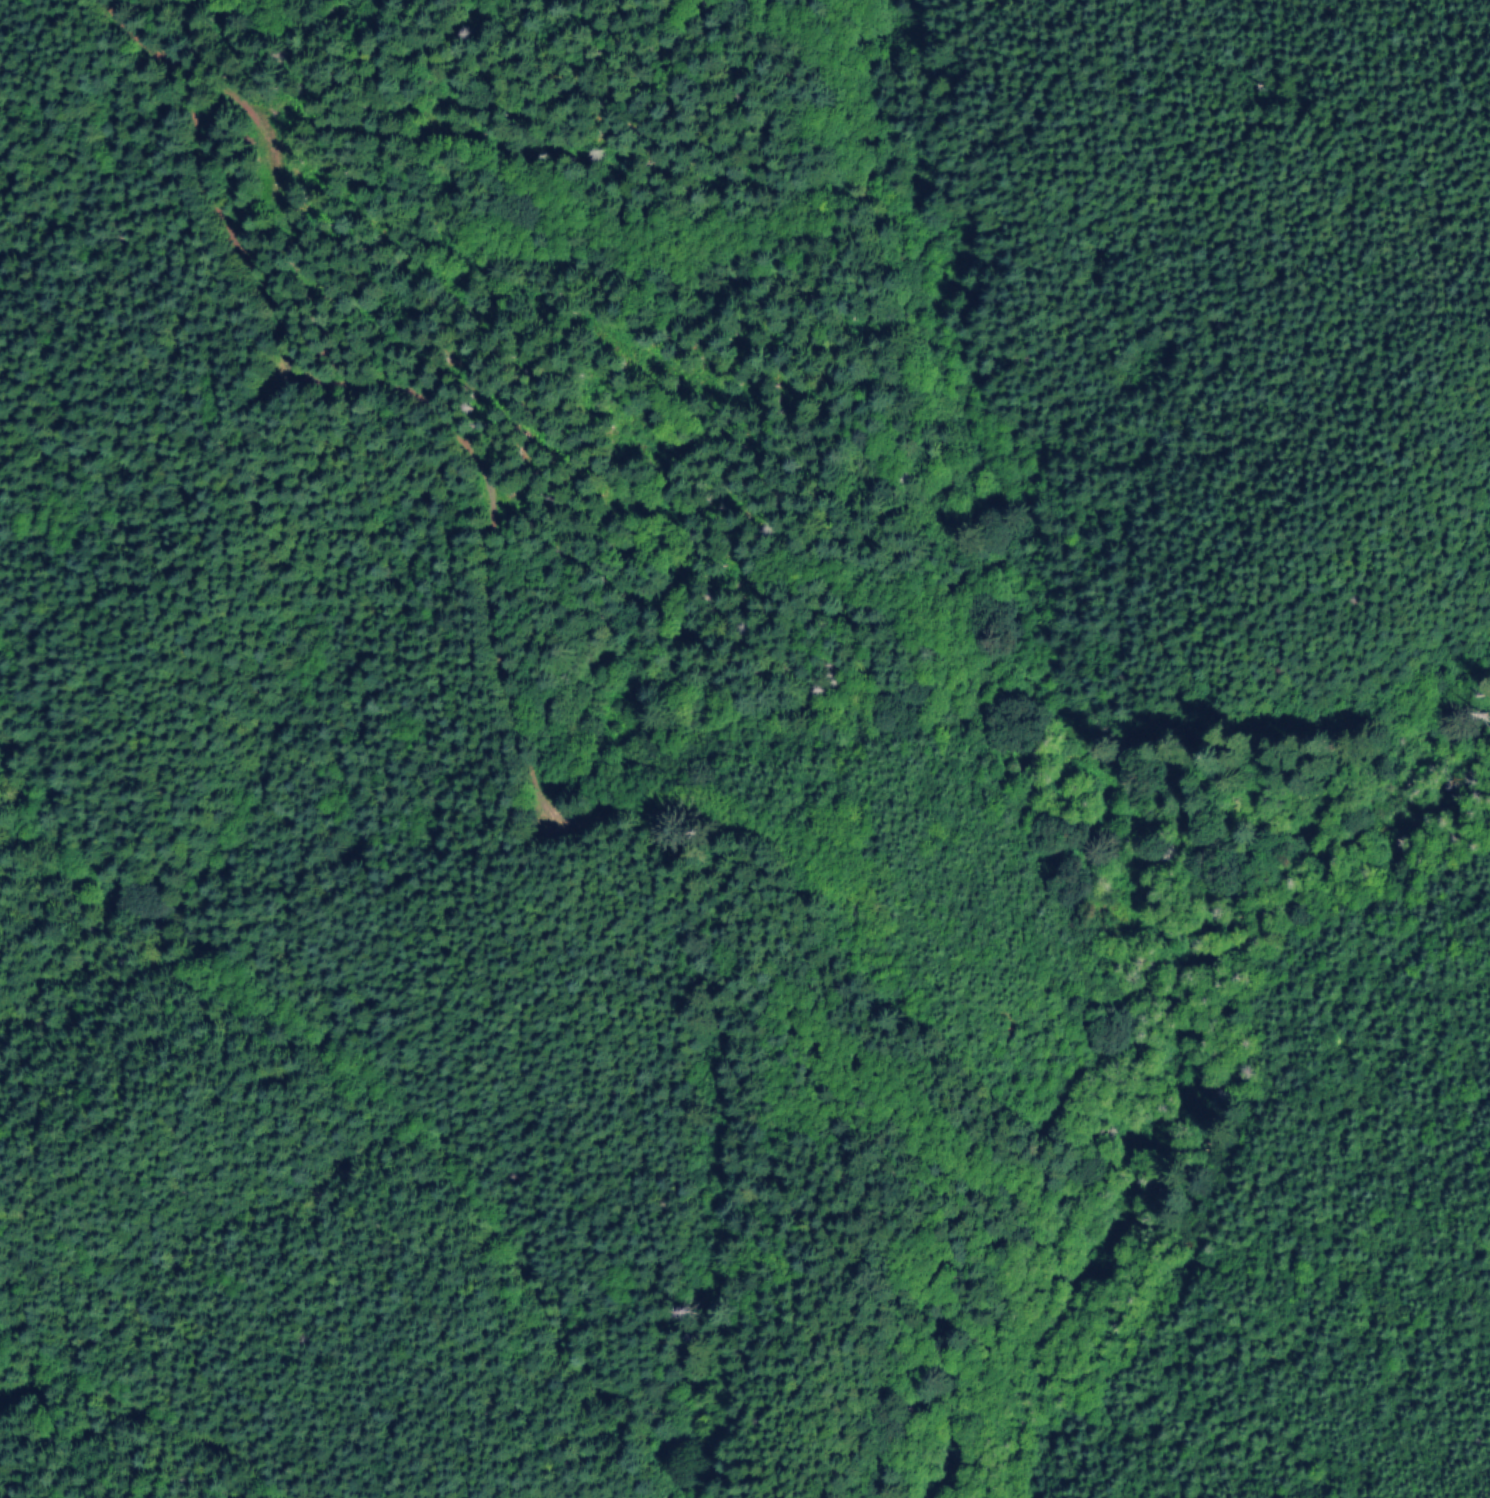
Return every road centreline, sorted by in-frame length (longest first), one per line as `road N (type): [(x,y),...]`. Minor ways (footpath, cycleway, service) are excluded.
road 1 (track): [(181,0),(247,102)]

